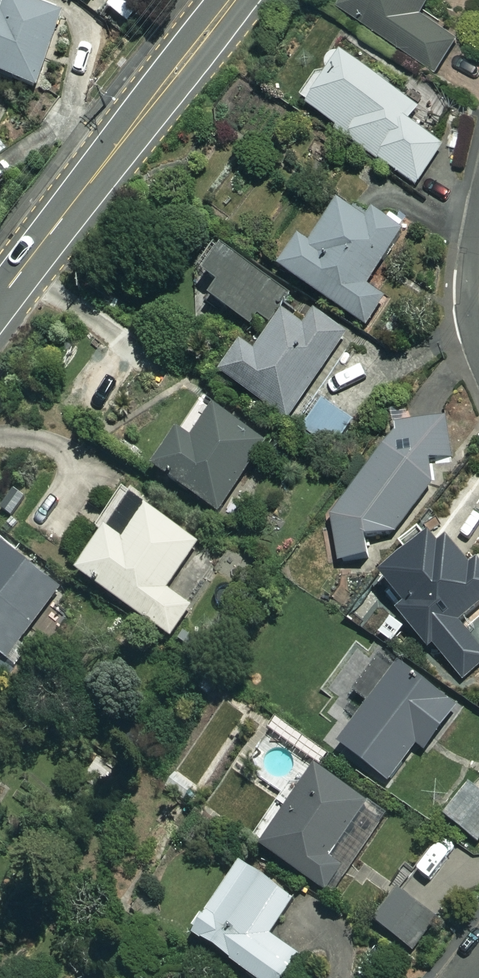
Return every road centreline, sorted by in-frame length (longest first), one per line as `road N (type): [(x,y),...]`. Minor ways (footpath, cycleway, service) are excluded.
road 1 (tertiary): [(232,0),(0,299)]

